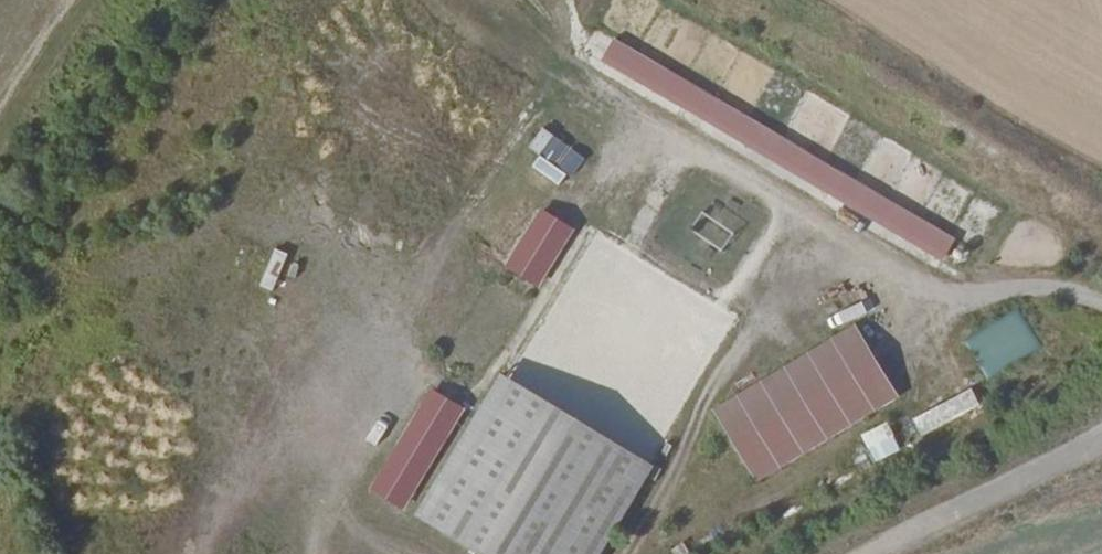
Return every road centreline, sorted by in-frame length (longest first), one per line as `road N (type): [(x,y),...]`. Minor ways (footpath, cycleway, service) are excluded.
road 1 (track): [(192,553),(225,474),(343,366),(456,235),(560,61),(587,0)]
road 2 (track): [(1101,446),(874,553)]
road 3 (track): [(0,130),(92,0)]

